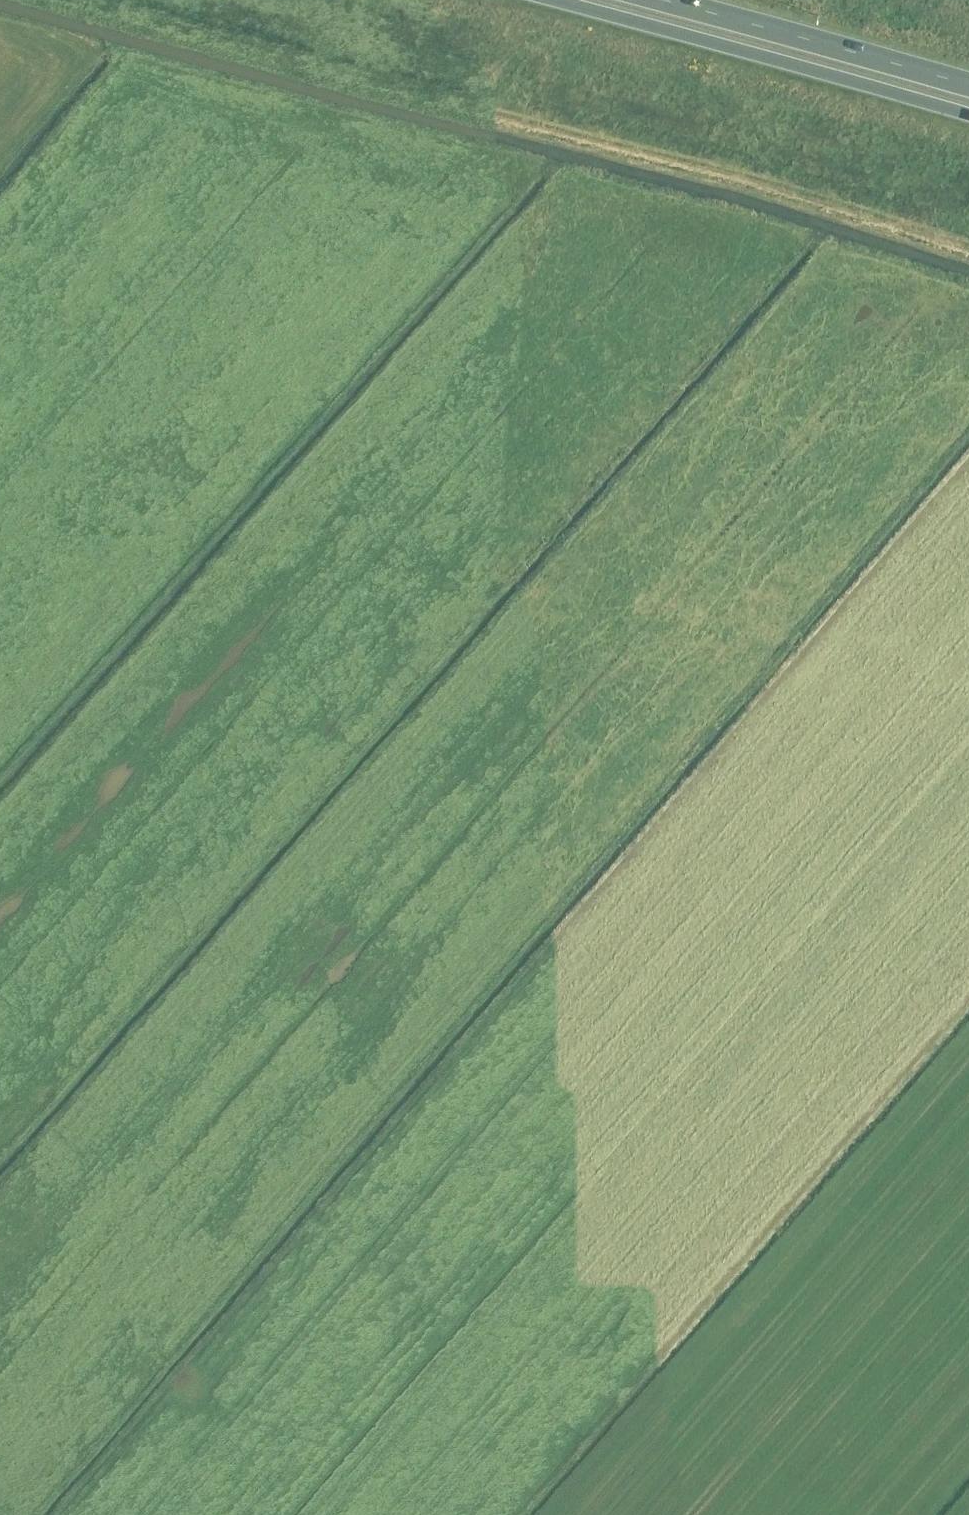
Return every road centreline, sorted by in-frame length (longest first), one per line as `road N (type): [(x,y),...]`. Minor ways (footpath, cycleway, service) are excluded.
road 1 (trunk): [(538,0),(968,113)]
road 2 (trunk): [(968,85),(663,0)]

